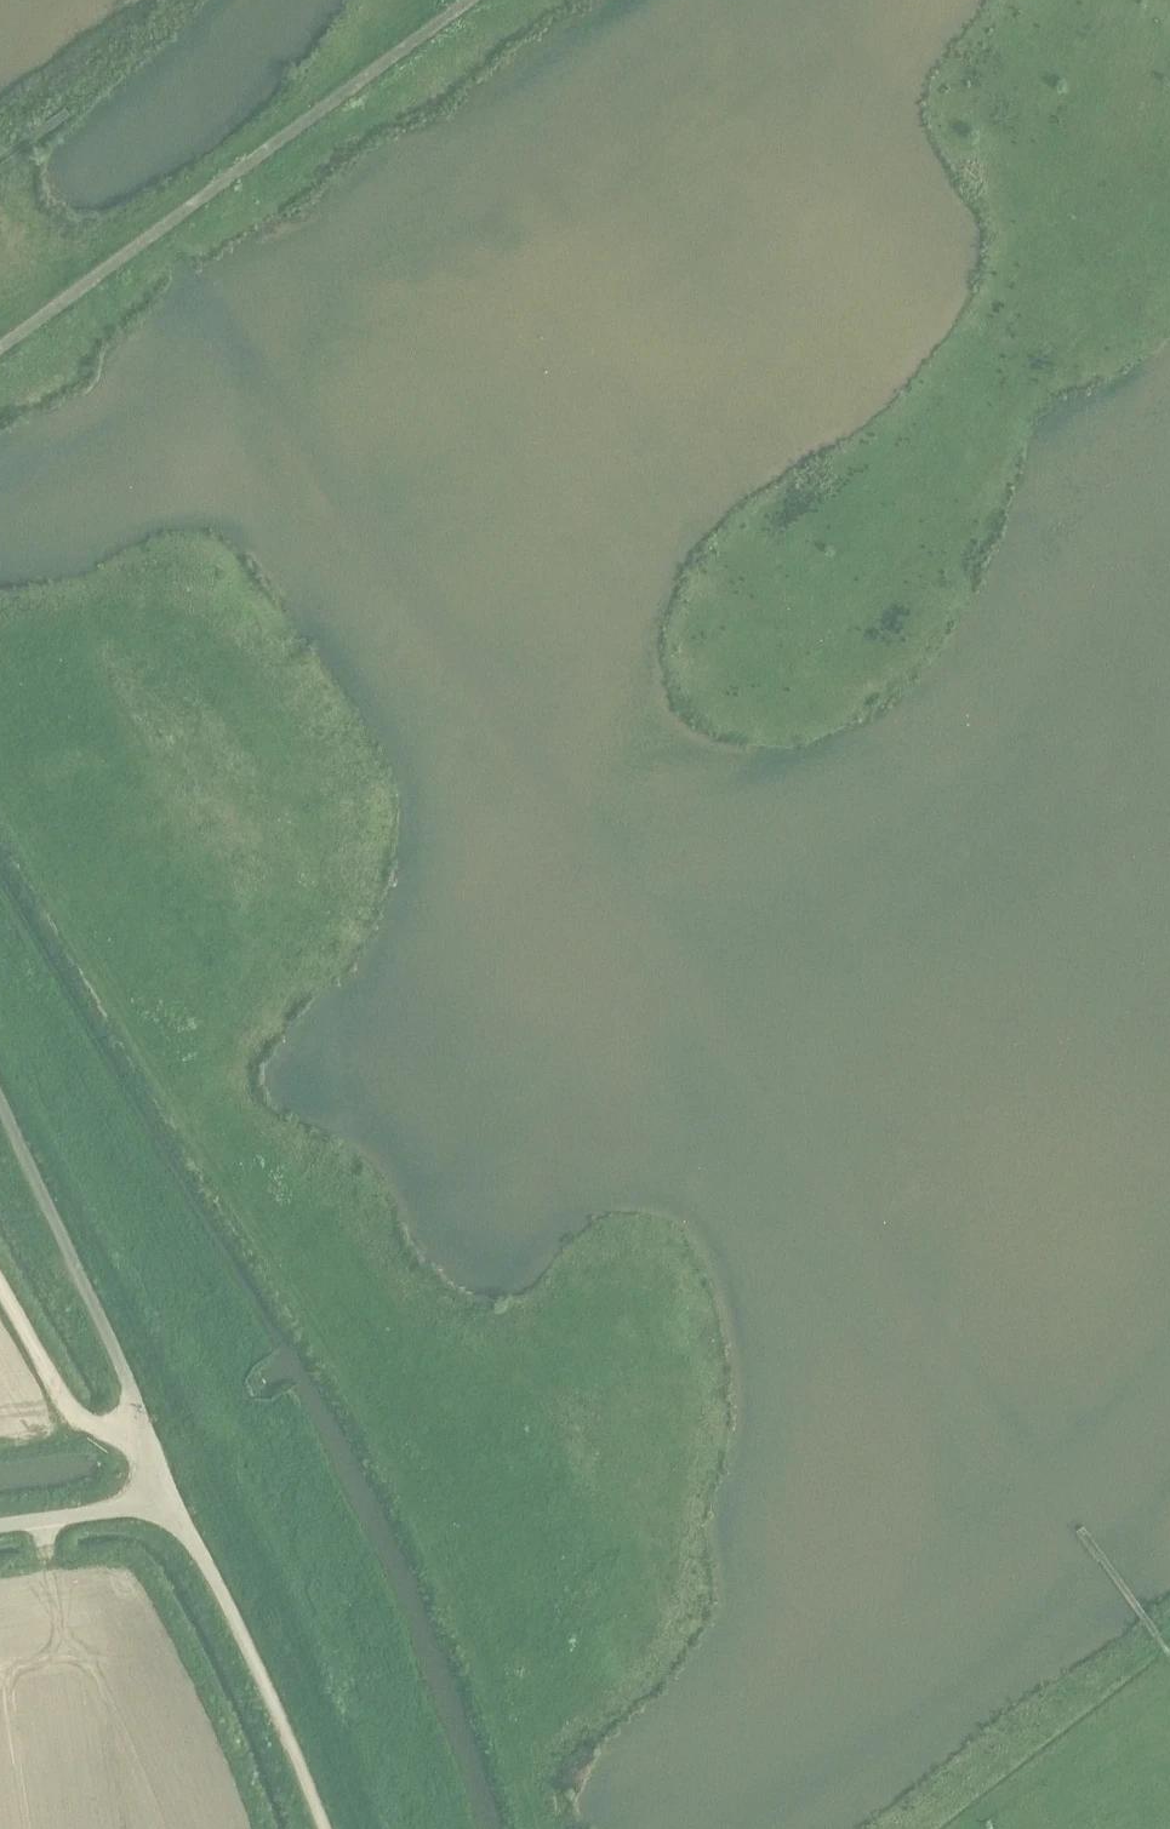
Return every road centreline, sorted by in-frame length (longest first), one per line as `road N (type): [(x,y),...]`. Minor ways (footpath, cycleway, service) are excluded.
road 1 (unclassified): [(324,1828),(284,1723),(173,1500)]
road 2 (unclassified): [(0,1526),(173,1500)]

